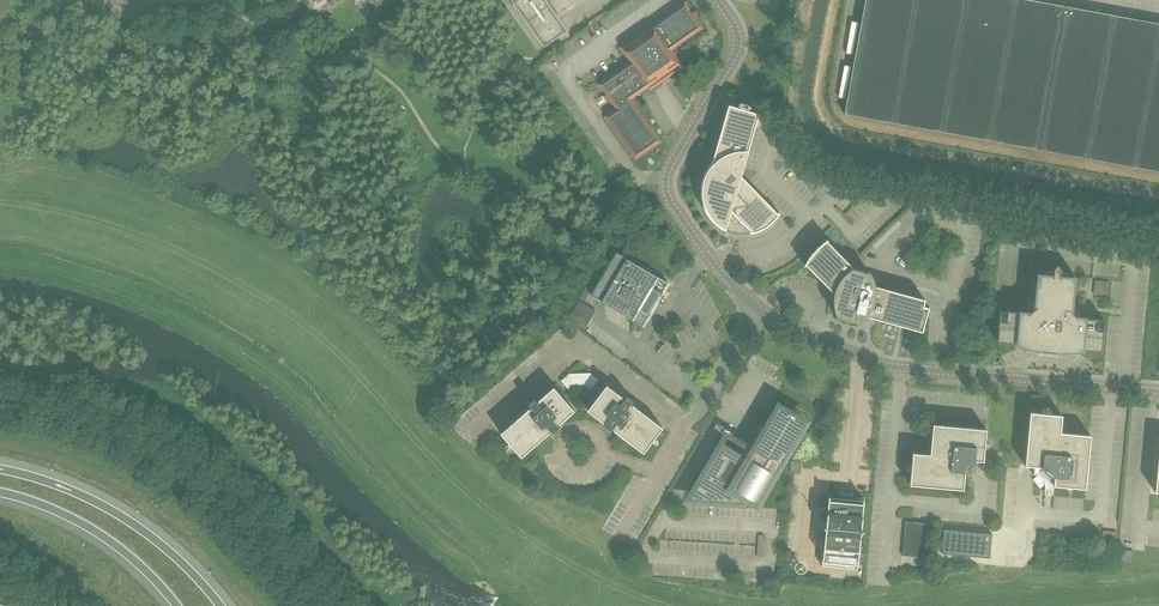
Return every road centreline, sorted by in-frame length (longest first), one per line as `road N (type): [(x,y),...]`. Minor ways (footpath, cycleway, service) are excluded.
road 1 (unclassified): [(1158,391),(887,366),(760,308)]
road 2 (unclassified): [(760,308),(717,267),(666,190),(673,158),(736,48),(735,26),(718,0)]
road 3 (unclassified): [(619,537),(760,308)]
road 4 (motorway): [(223,605),(123,514),(72,488),(0,466)]
road 5 (motorway): [(0,492),(67,515),(118,547),(175,605)]

